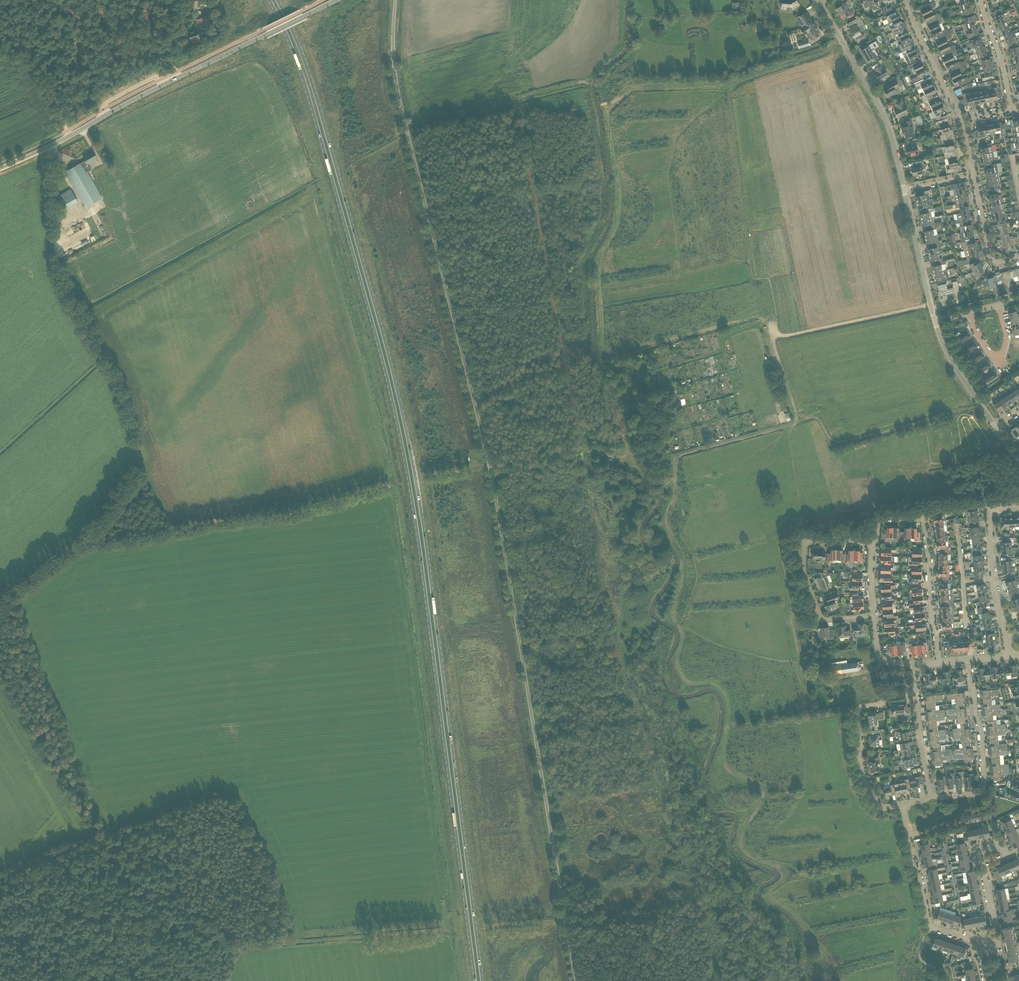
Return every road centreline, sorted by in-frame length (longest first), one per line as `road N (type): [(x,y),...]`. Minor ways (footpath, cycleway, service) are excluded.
road 1 (primary): [(269,0),(308,94),(398,425),(475,980)]
road 2 (primary): [(482,980),(404,425),(315,92),(277,0)]
road 3 (track): [(786,428),(799,423),(773,343),(769,278),(753,281),(728,84),(821,55),(839,38)]
road 4 (track): [(387,483),(293,508),(84,544),(0,604)]
road 5 (track): [(54,860),(88,879),(194,910),(255,946),(444,930)]
road 6 (unclassified): [(70,136),(336,0)]
road 7 (track): [(841,716),(815,718),(794,625),(785,557),(804,531)]
road 8 (residential): [(904,190),(883,112),(817,0)]
road 9 (residential): [(874,615),(820,619),(803,573),(807,541),(872,543)]
road 10 (track): [(799,423),(817,417),(835,443),(979,404)]
road 11 (residential): [(902,805),(880,809),(861,778),(857,708),(916,694)]
road 12 (track): [(225,791),(48,856)]
road 13 (residential): [(981,951),(978,942),(929,922),(902,805)]
road 14 (residential): [(931,797),(984,787),(969,660)]
road 15 (track): [(774,336),(930,305)]
road 16 (residential): [(938,664),(924,519)]
road 17 (residential): [(1009,656),(991,512)]
road 18 (residential): [(981,951),(995,941),(996,926),(980,854),(1018,850)]
road 19 (track): [(841,716),(855,788),(874,812),(905,821)]
road 20 (track): [(489,464),(621,437)]
road 21 (residential): [(935,321),(904,190)]
road 22 (residential): [(962,120),(906,0)]
road 23 (unclassified): [(70,136),(34,62),(0,28)]
road 24 (residential): [(995,427),(935,321)]
road 25 (track): [(36,980),(54,860)]

